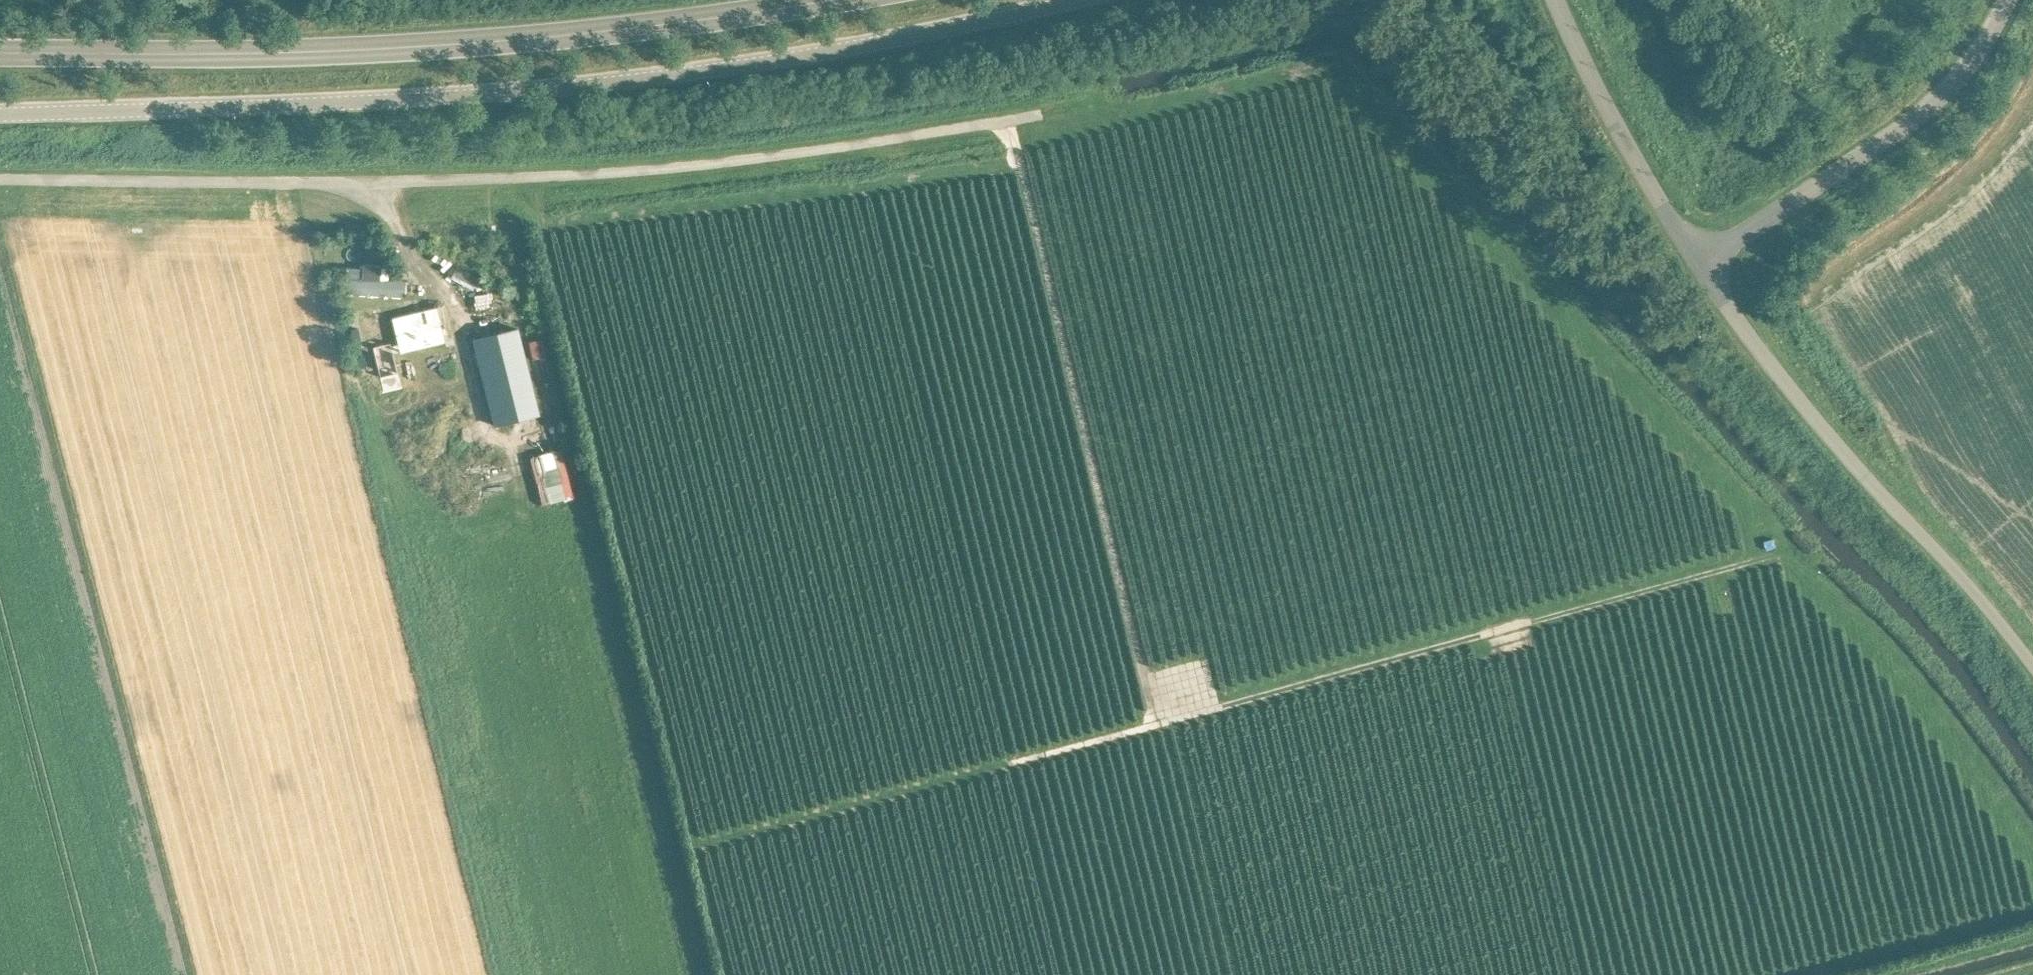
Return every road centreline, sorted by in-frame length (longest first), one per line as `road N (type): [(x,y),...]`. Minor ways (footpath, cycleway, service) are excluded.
road 1 (unclassified): [(0,115),(467,95),(697,74),(1076,0)]
road 2 (unclassified): [(0,182),(562,175),(696,164),(1040,115)]
road 3 (secondary): [(0,54),(385,50),(851,0)]
road 4 (unclassified): [(2032,667),(1769,363),(1699,262)]
road 5 (unclassified): [(1699,262),(1922,113),(1975,57),(2007,0)]
road 6 (unclassified): [(1699,262),(1642,171),(1556,0)]

